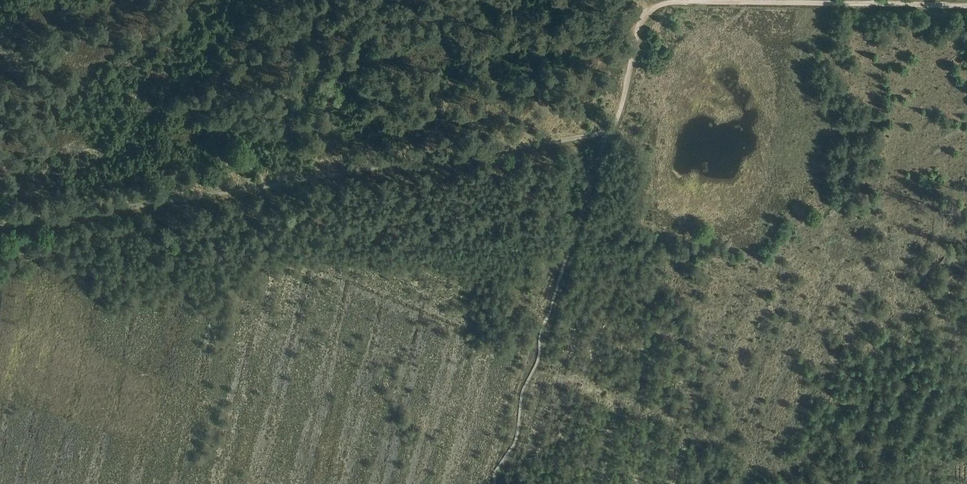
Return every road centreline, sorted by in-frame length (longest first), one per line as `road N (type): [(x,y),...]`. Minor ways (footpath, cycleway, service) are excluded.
road 1 (track): [(607,133),(0,225)]
road 2 (track): [(966,5),(667,1),(641,20),(607,133)]

